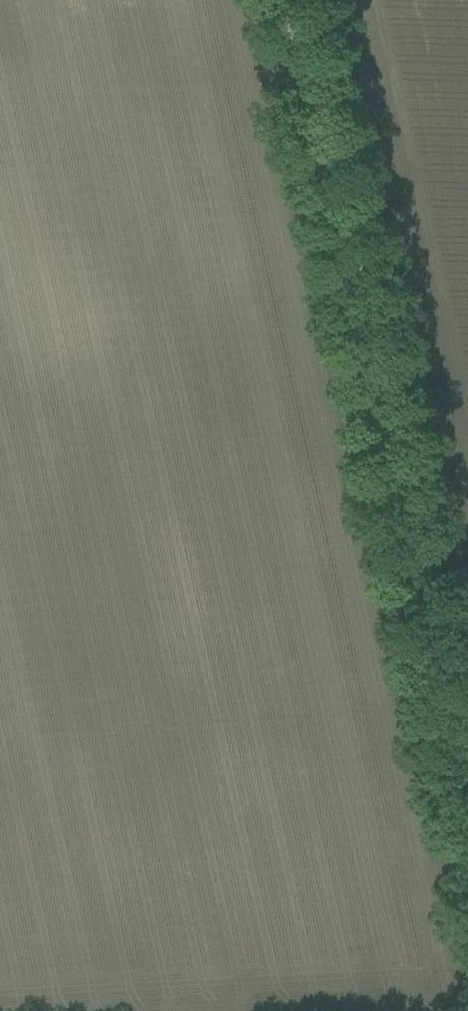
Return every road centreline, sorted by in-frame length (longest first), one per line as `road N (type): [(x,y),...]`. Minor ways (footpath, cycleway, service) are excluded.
road 1 (unclassified): [(467,756),(363,352),(284,0)]

